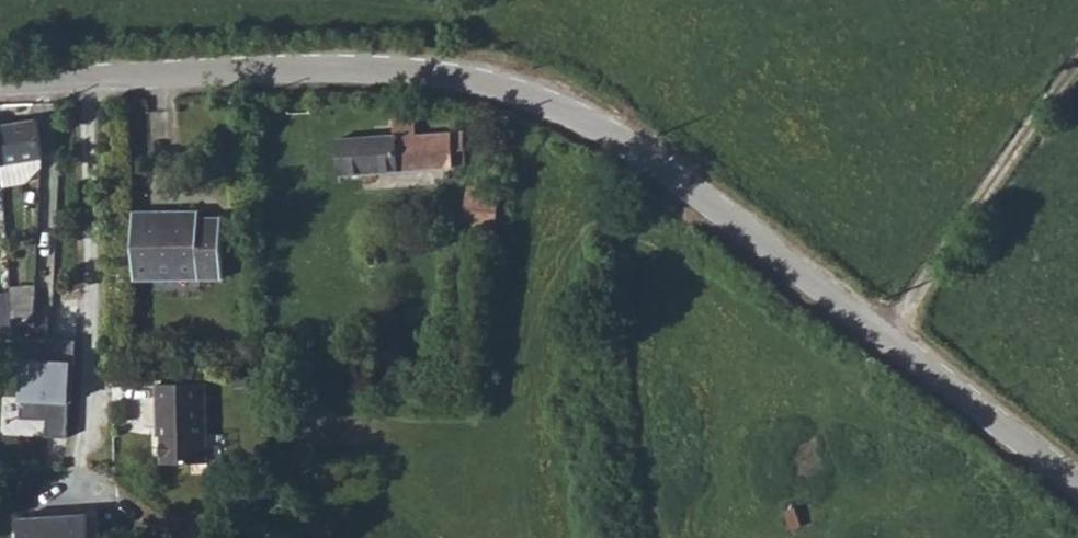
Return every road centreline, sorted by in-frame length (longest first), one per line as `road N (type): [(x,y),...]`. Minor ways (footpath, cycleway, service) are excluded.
road 1 (tertiary): [(88,79),(416,71),(527,96),(617,135),(1077,485)]
road 2 (residential): [(88,79),(91,231),(78,469)]
road 3 (track): [(886,339),(1025,129),(1077,64)]

